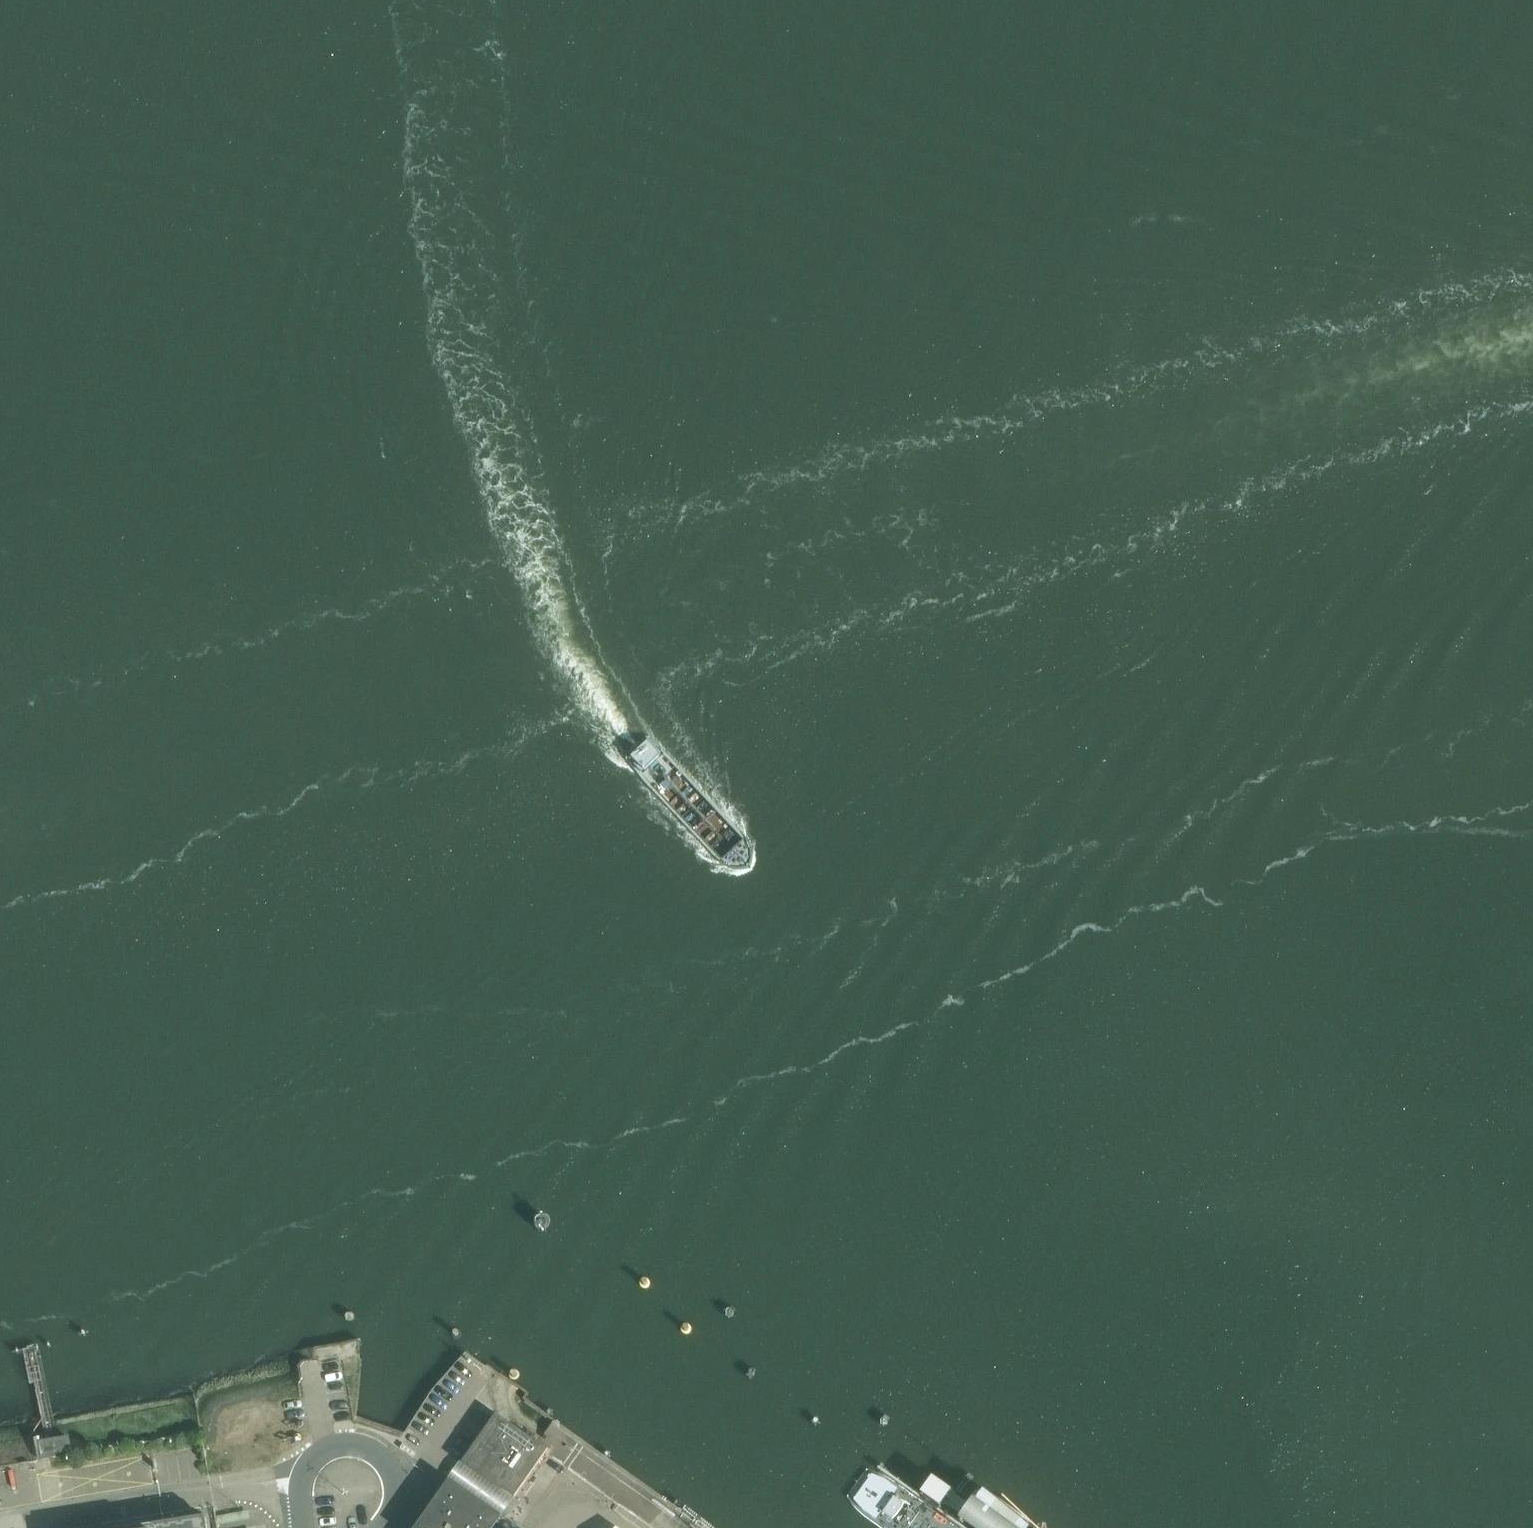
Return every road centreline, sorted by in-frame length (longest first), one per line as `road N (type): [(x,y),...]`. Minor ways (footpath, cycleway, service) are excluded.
road 1 (unclassified): [(382,1527),(395,1504),(392,1476),(378,1455),(352,1445),(326,1451),(304,1473),(303,1527)]

